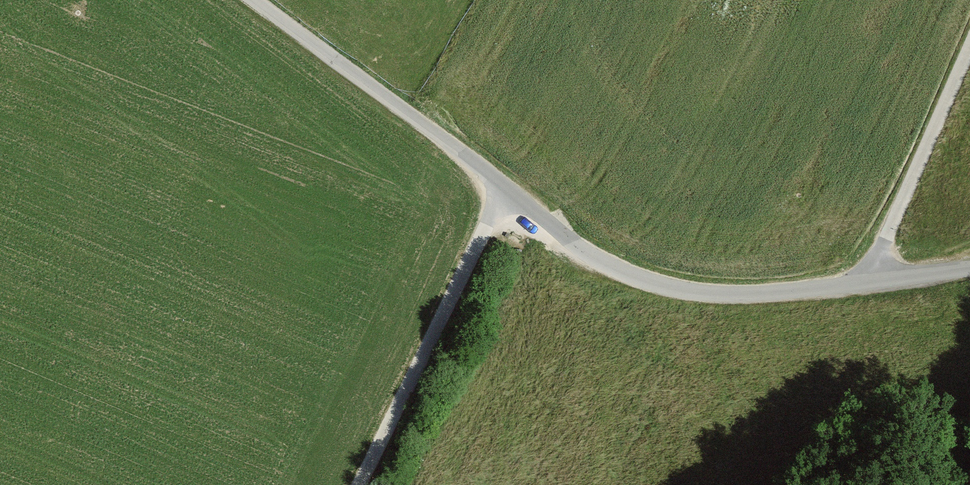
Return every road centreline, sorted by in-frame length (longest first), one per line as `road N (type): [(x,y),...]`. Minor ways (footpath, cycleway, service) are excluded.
road 1 (unclassified): [(248,0),(624,276),(709,296),(860,287)]
road 2 (track): [(503,190),(358,484)]
road 3 (unclassified): [(860,287),(969,42)]

